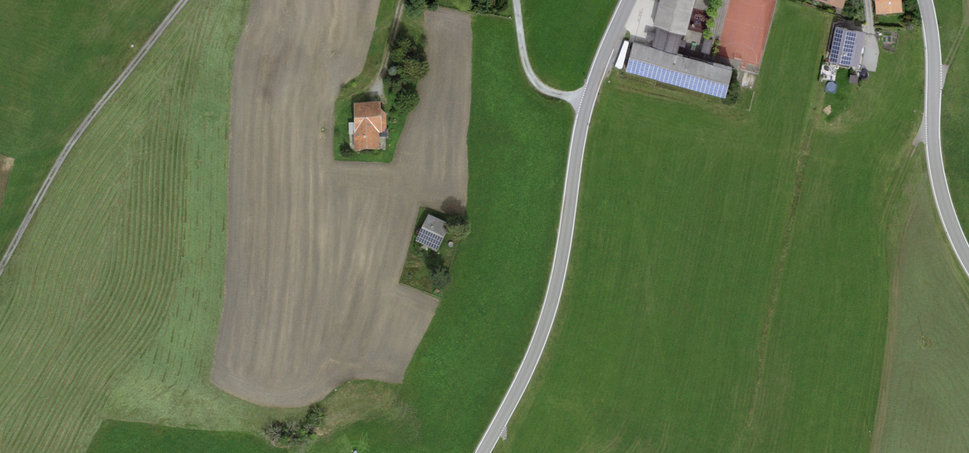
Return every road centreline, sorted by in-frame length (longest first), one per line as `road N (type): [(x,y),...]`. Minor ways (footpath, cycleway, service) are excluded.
road 1 (tertiary): [(627,0),(589,98),(564,261),(532,367),(483,452)]
road 2 (track): [(185,0),(65,152),(0,271)]
road 3 (tertiary): [(968,260),(936,161),(925,0)]
road 4 (track): [(589,98),(535,82),(516,0)]

